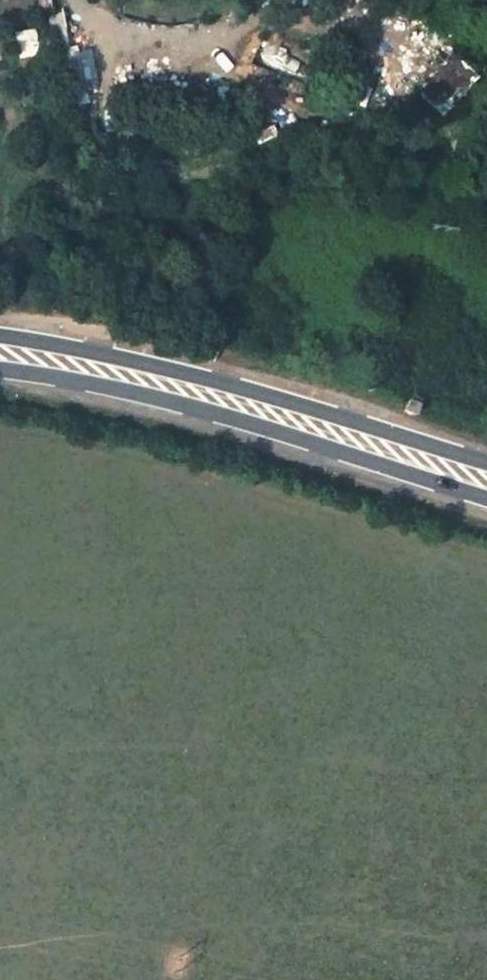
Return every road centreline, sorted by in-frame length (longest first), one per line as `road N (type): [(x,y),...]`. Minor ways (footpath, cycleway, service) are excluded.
road 1 (primary): [(486,463),(145,362),(0,335)]
road 2 (primary): [(0,374),(178,404),(486,500)]

